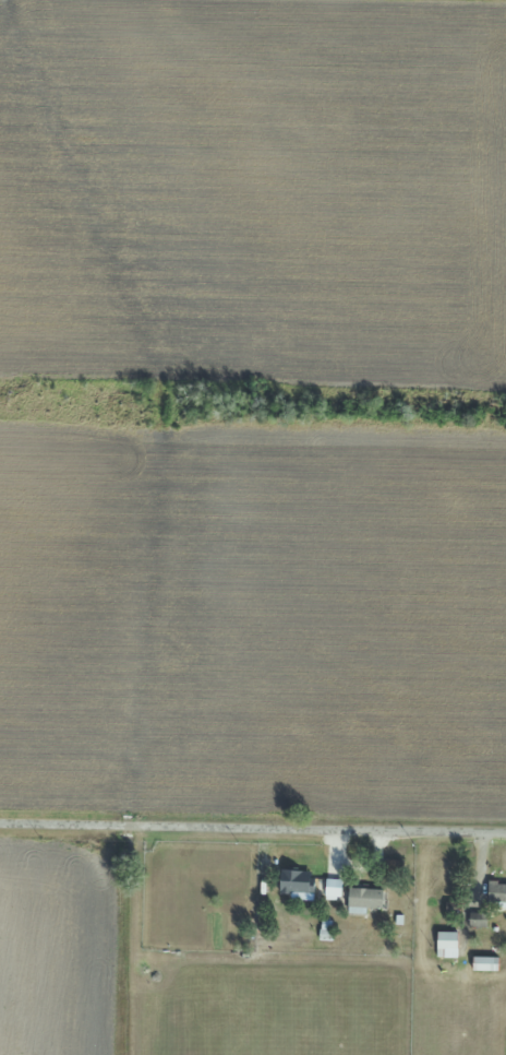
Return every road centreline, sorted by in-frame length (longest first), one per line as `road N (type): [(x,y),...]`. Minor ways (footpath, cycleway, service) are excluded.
road 1 (residential): [(505,840),(0,826)]

